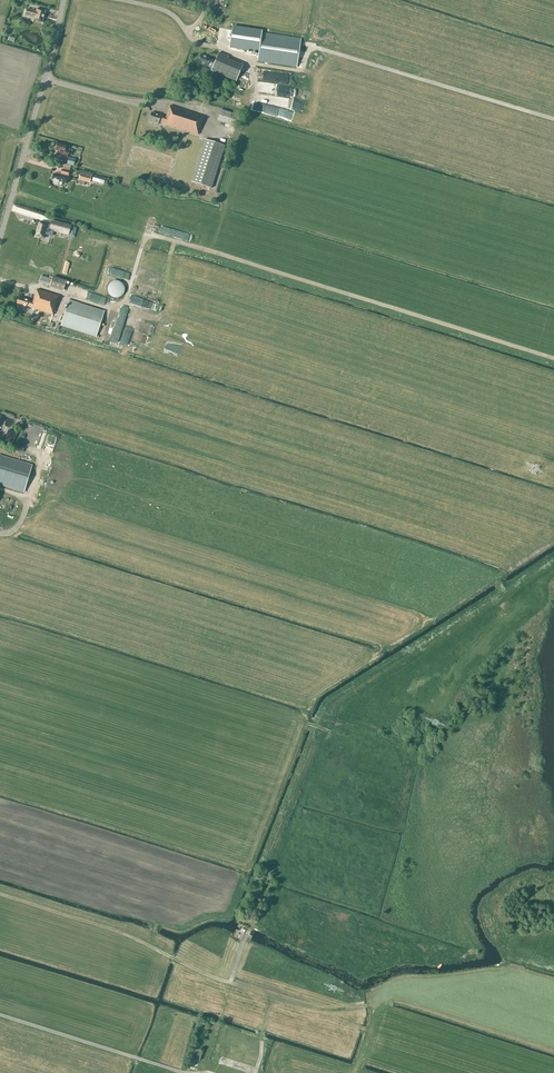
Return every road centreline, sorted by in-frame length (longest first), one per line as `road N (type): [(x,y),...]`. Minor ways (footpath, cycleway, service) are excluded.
road 1 (tertiary): [(0,243),(64,0)]

